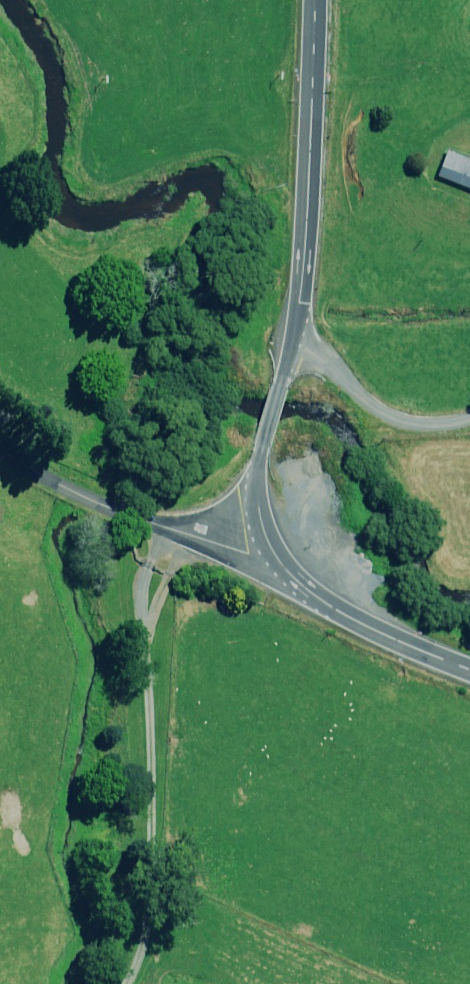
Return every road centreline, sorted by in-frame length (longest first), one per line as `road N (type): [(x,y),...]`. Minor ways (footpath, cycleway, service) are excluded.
road 1 (primary): [(295,336),(316,0)]
road 2 (unclassified): [(0,452),(121,516),(244,554),(269,548)]
road 3 (primary): [(469,671),(337,613),(269,548)]
road 4 (primary): [(269,548),(257,480),(295,336)]
road 5 (unclassified): [(469,417),(403,427),(338,389),(295,336)]

